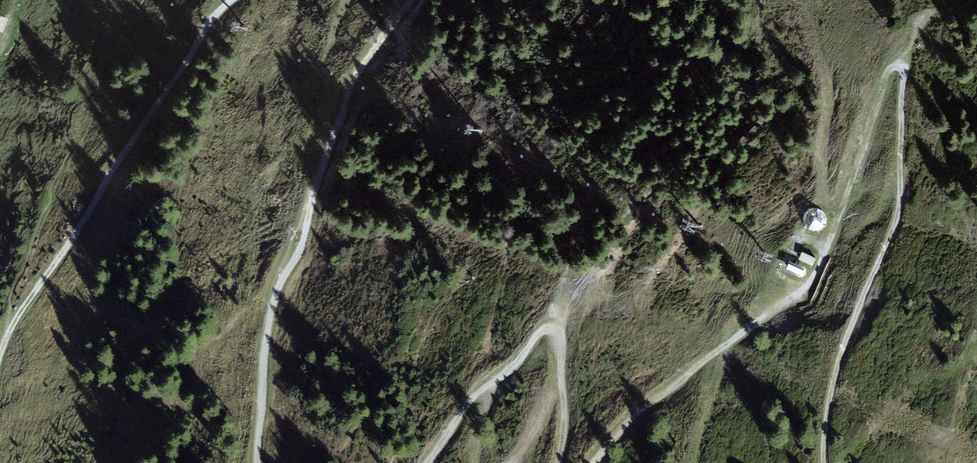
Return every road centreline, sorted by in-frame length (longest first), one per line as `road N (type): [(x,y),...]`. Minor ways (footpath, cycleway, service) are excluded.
road 1 (track): [(817,276),(883,86),(899,67),(900,219),(840,359),(823,462)]
road 2 (track): [(259,462),(279,287),(305,227),(390,115),(438,0)]
road 3 (track): [(232,0),(208,23),(13,321),(0,357)]
road 4 (track): [(817,276),(652,404),(594,462)]
road 5 (track): [(558,462),(565,412),(560,335),(542,332),(486,388)]

